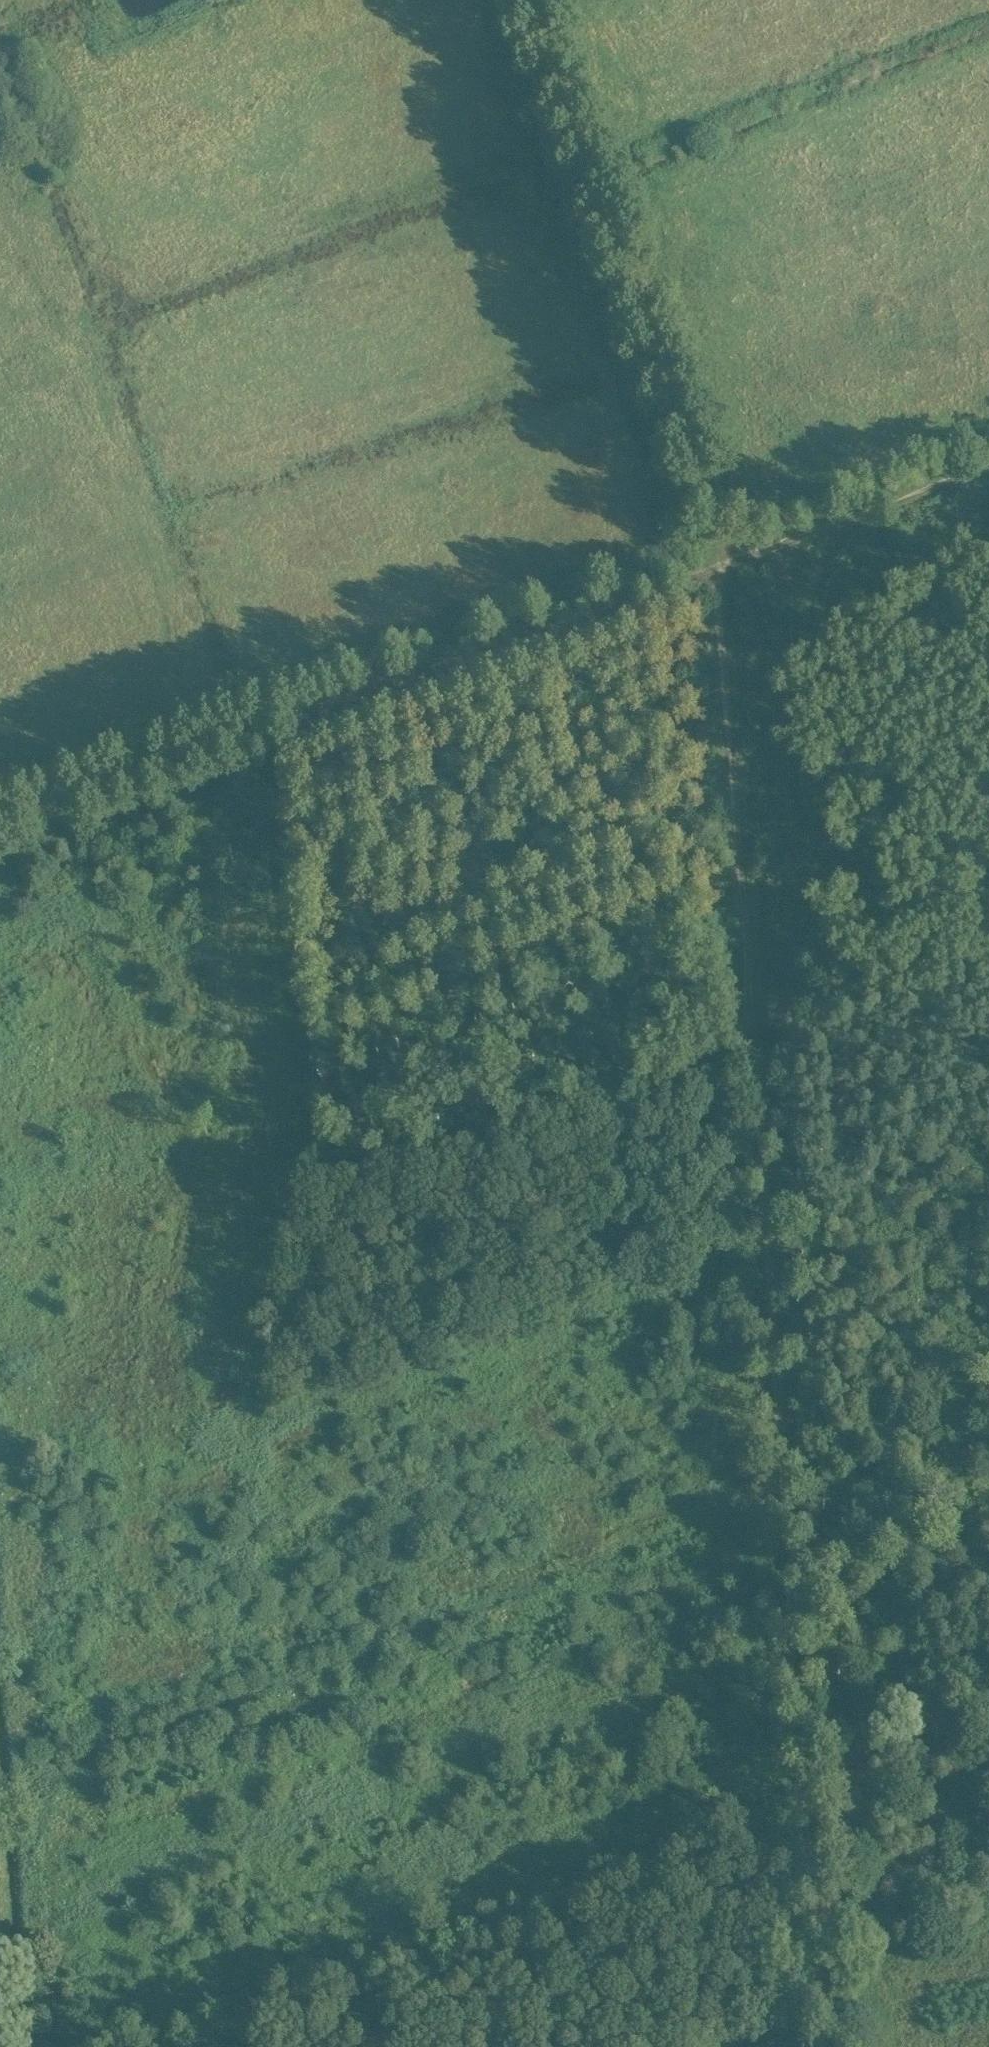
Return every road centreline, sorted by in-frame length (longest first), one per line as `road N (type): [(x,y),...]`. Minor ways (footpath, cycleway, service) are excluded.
road 1 (track): [(720,566),(746,1201),(816,2046)]
road 2 (track): [(0,824),(720,566)]
road 3 (track): [(720,566),(709,488),(628,289),(530,0)]
road 4 (track): [(720,566),(988,471)]

